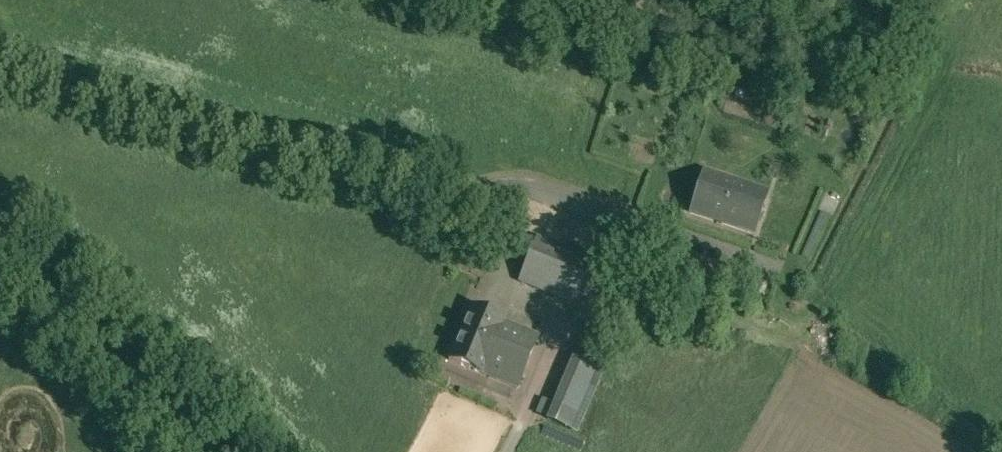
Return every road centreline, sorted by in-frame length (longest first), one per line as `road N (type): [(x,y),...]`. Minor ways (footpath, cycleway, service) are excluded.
road 1 (track): [(0,81),(385,199),(426,217),(477,261)]
road 2 (unclassified): [(195,451),(0,249)]

